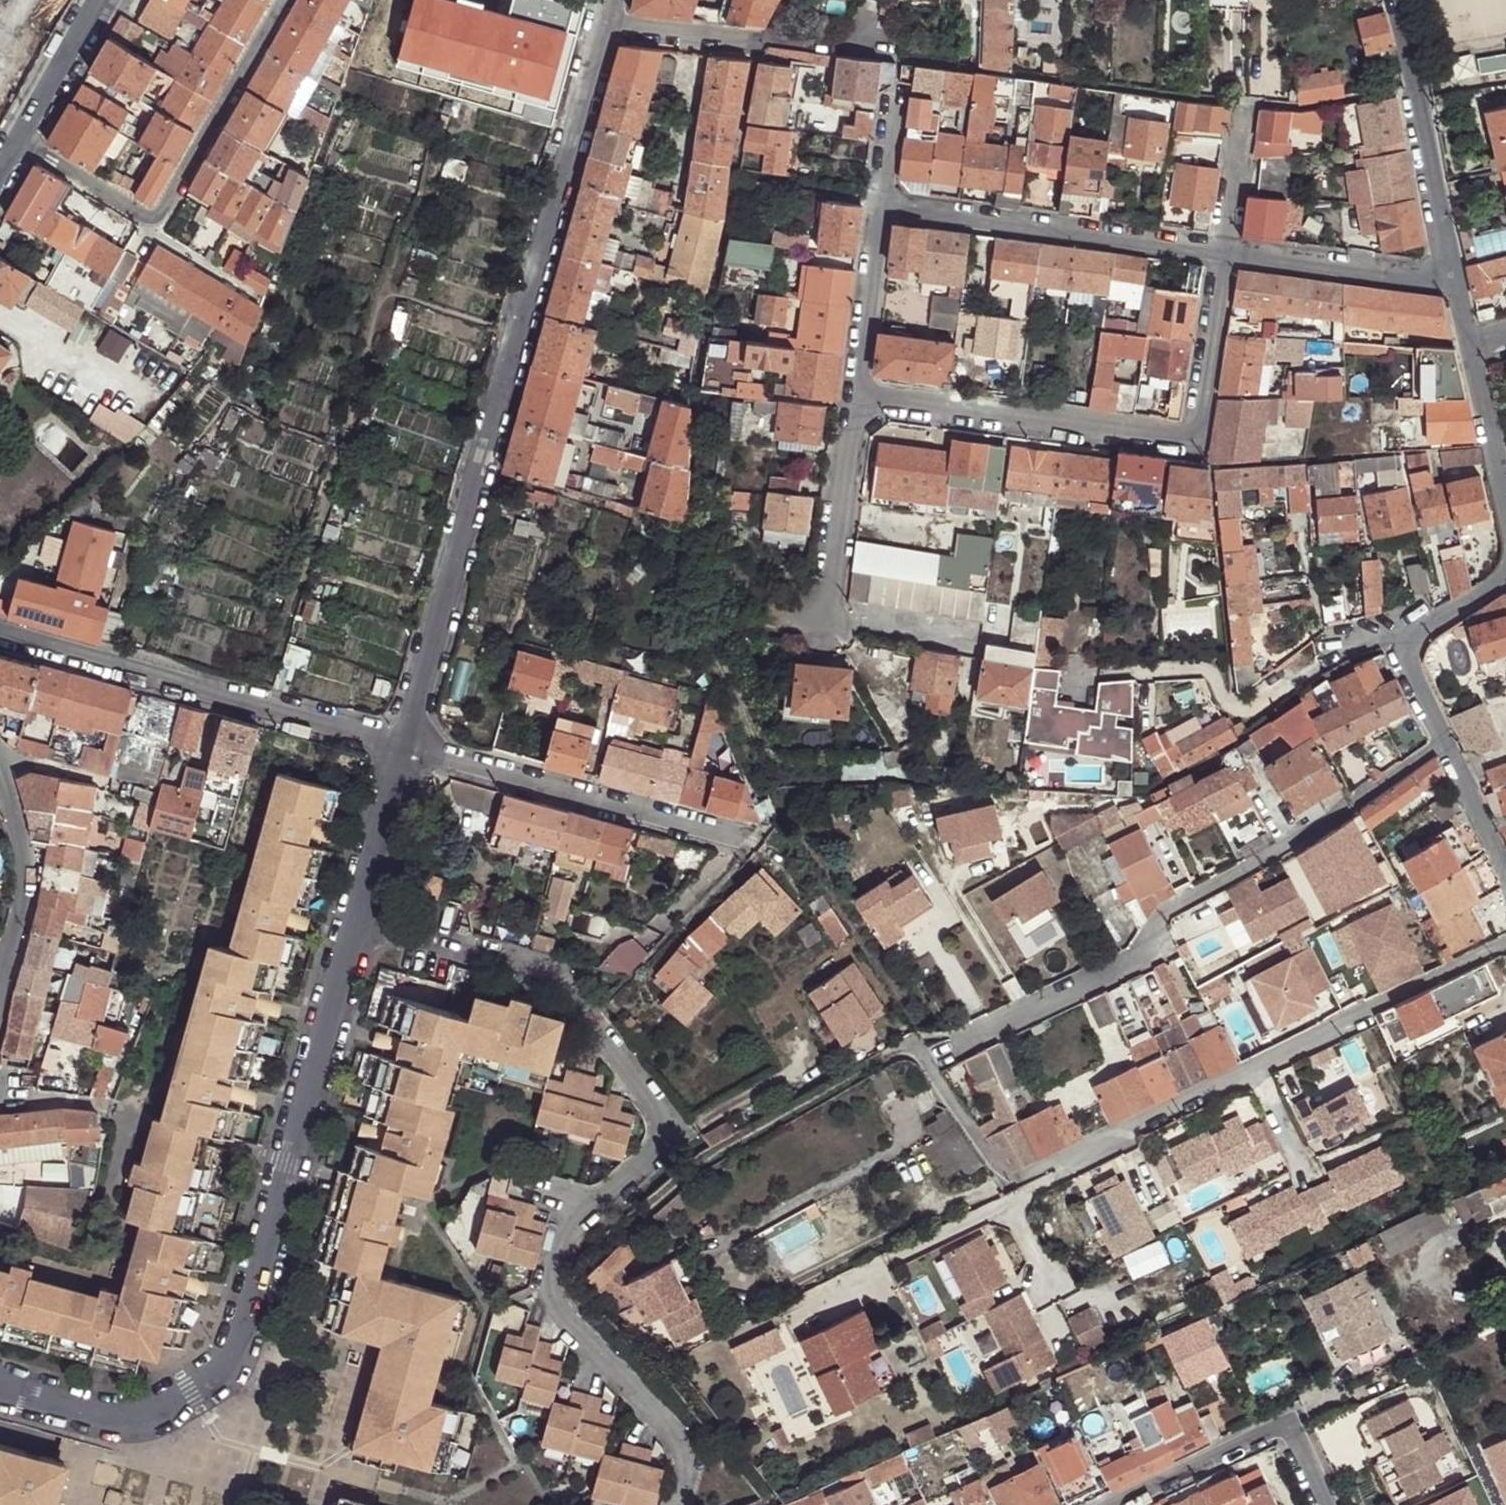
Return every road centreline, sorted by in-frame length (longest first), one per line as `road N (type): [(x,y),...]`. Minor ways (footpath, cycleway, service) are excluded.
road 1 (residential): [(0,1387),(74,1409),(152,1417),(225,1374),(254,1309),(407,748)]
road 2 (residential): [(407,748),(608,25)]
road 3 (residential): [(1505,946),(1013,1181),(913,1046),(883,1061)]
road 4 (residential): [(1444,739),(1276,855),(1175,904),(1142,957),(956,1046)]
road 5 (residential): [(855,398),(1191,440),(1224,252)]
road 6 (unclassified): [(0,635),(407,748)]
road 7 (residential): [(1224,252),(877,207)]
road 8 (unclassified): [(407,748),(738,842)]
road 9 (unclassified): [(1396,0),(1457,286)]
road 10 (residential): [(1120,1504),(1287,1430),(1325,1504)]
road 11 (residential): [(280,0),(152,224)]
road 12 (residential): [(1457,286),(1224,252)]
road 13 (residential): [(855,398),(828,626)]
road 14 (unclassified): [(1505,573),(1412,638),(1414,677),(1444,739)]
road 15 (residential): [(608,25),(800,48)]
road 16 (residential): [(877,207),(855,398)]
road 17 (unclassified): [(0,774),(24,882),(10,956)]
road 18 (residential): [(23,146),(106,0)]
road 19 (unclassified): [(1475,351),(1505,504)]
road 20 (residential): [(23,146),(152,224)]
road 21 (residential): [(1224,252),(1245,106)]
road 22 (unclassified): [(1444,739),(1505,869)]
road 23 (residential): [(152,224),(154,234),(258,298)]

